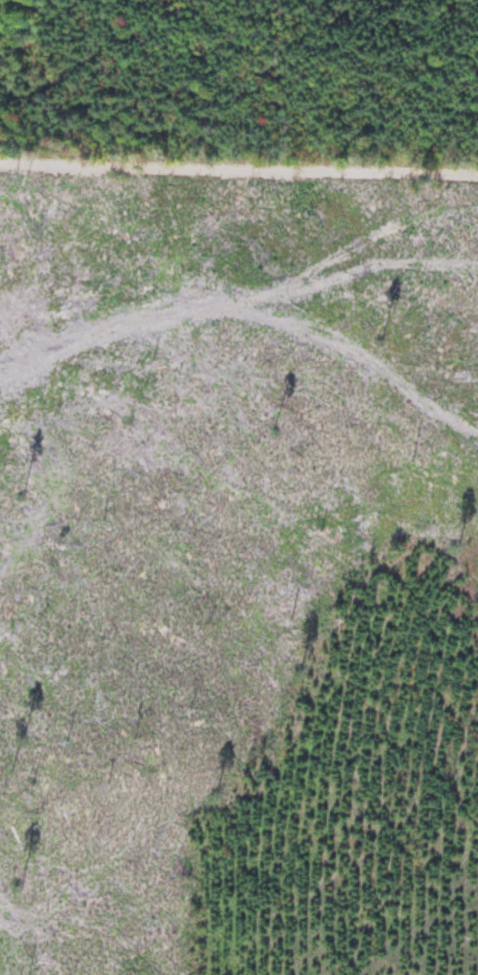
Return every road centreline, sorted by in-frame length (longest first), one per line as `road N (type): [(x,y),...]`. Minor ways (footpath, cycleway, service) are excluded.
road 1 (track): [(477,172),(0,163)]

